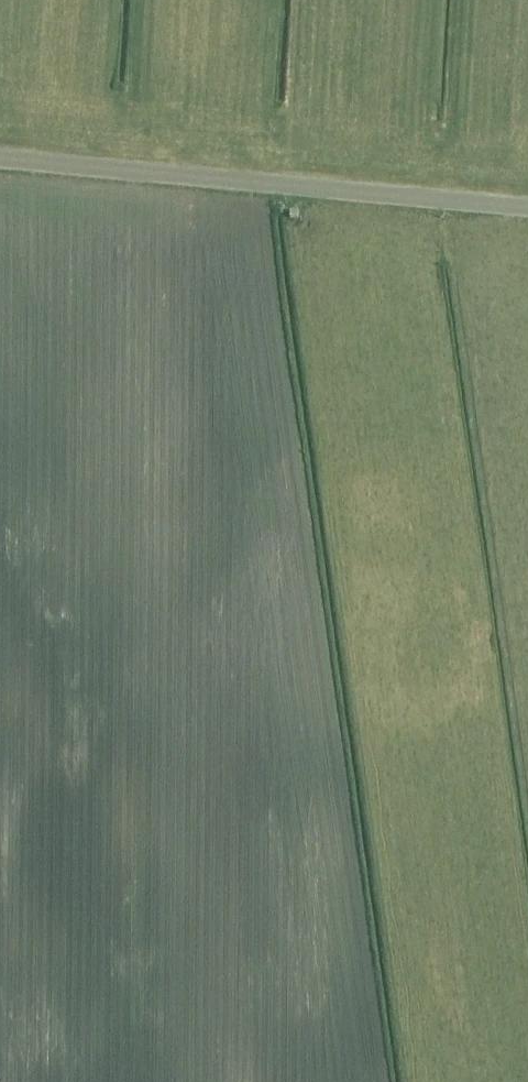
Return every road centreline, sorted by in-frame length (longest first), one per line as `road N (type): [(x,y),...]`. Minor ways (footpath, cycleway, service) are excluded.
road 1 (unclassified): [(0,161),(527,204)]

